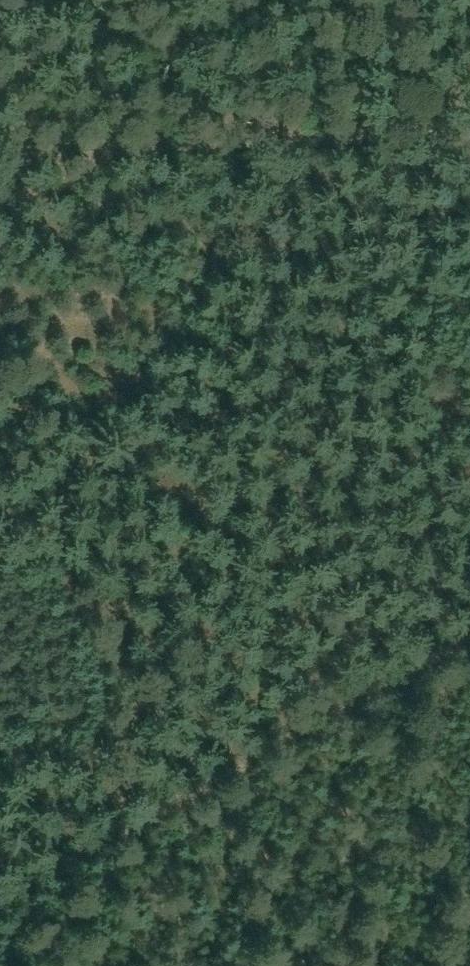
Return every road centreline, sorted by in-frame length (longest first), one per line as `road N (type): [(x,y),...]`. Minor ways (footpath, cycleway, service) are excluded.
road 1 (track): [(0,891),(469,639)]
road 2 (track): [(469,140),(0,168)]

